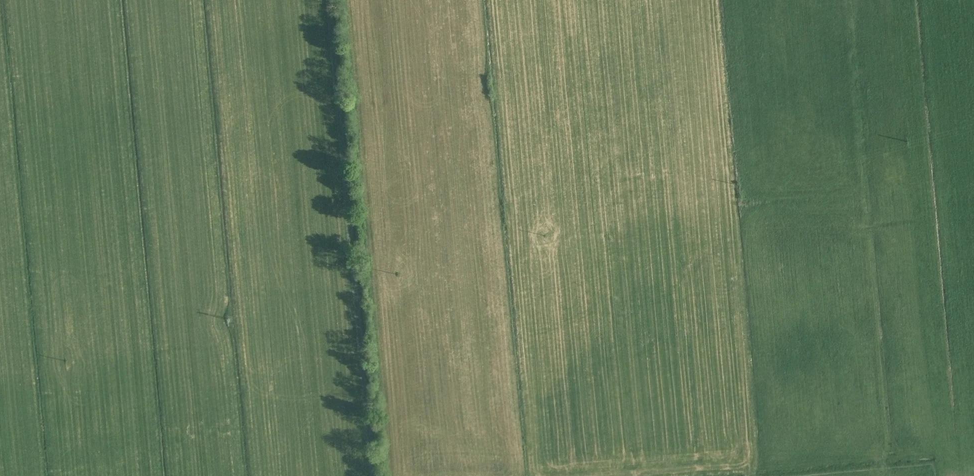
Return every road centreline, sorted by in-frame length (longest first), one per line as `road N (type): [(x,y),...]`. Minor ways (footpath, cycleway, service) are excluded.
road 1 (track): [(331,0),(377,475)]

